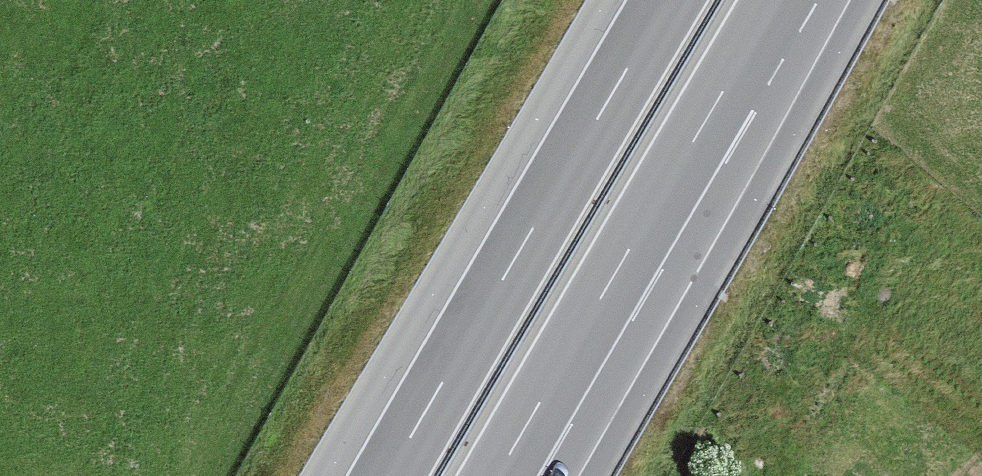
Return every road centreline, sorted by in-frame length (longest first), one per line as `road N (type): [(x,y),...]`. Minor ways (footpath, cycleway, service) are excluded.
road 1 (motorway): [(608,0),(327,475)]
road 2 (motorway): [(665,0),(386,475)]
road 3 (motorway): [(496,475),(775,0)]

